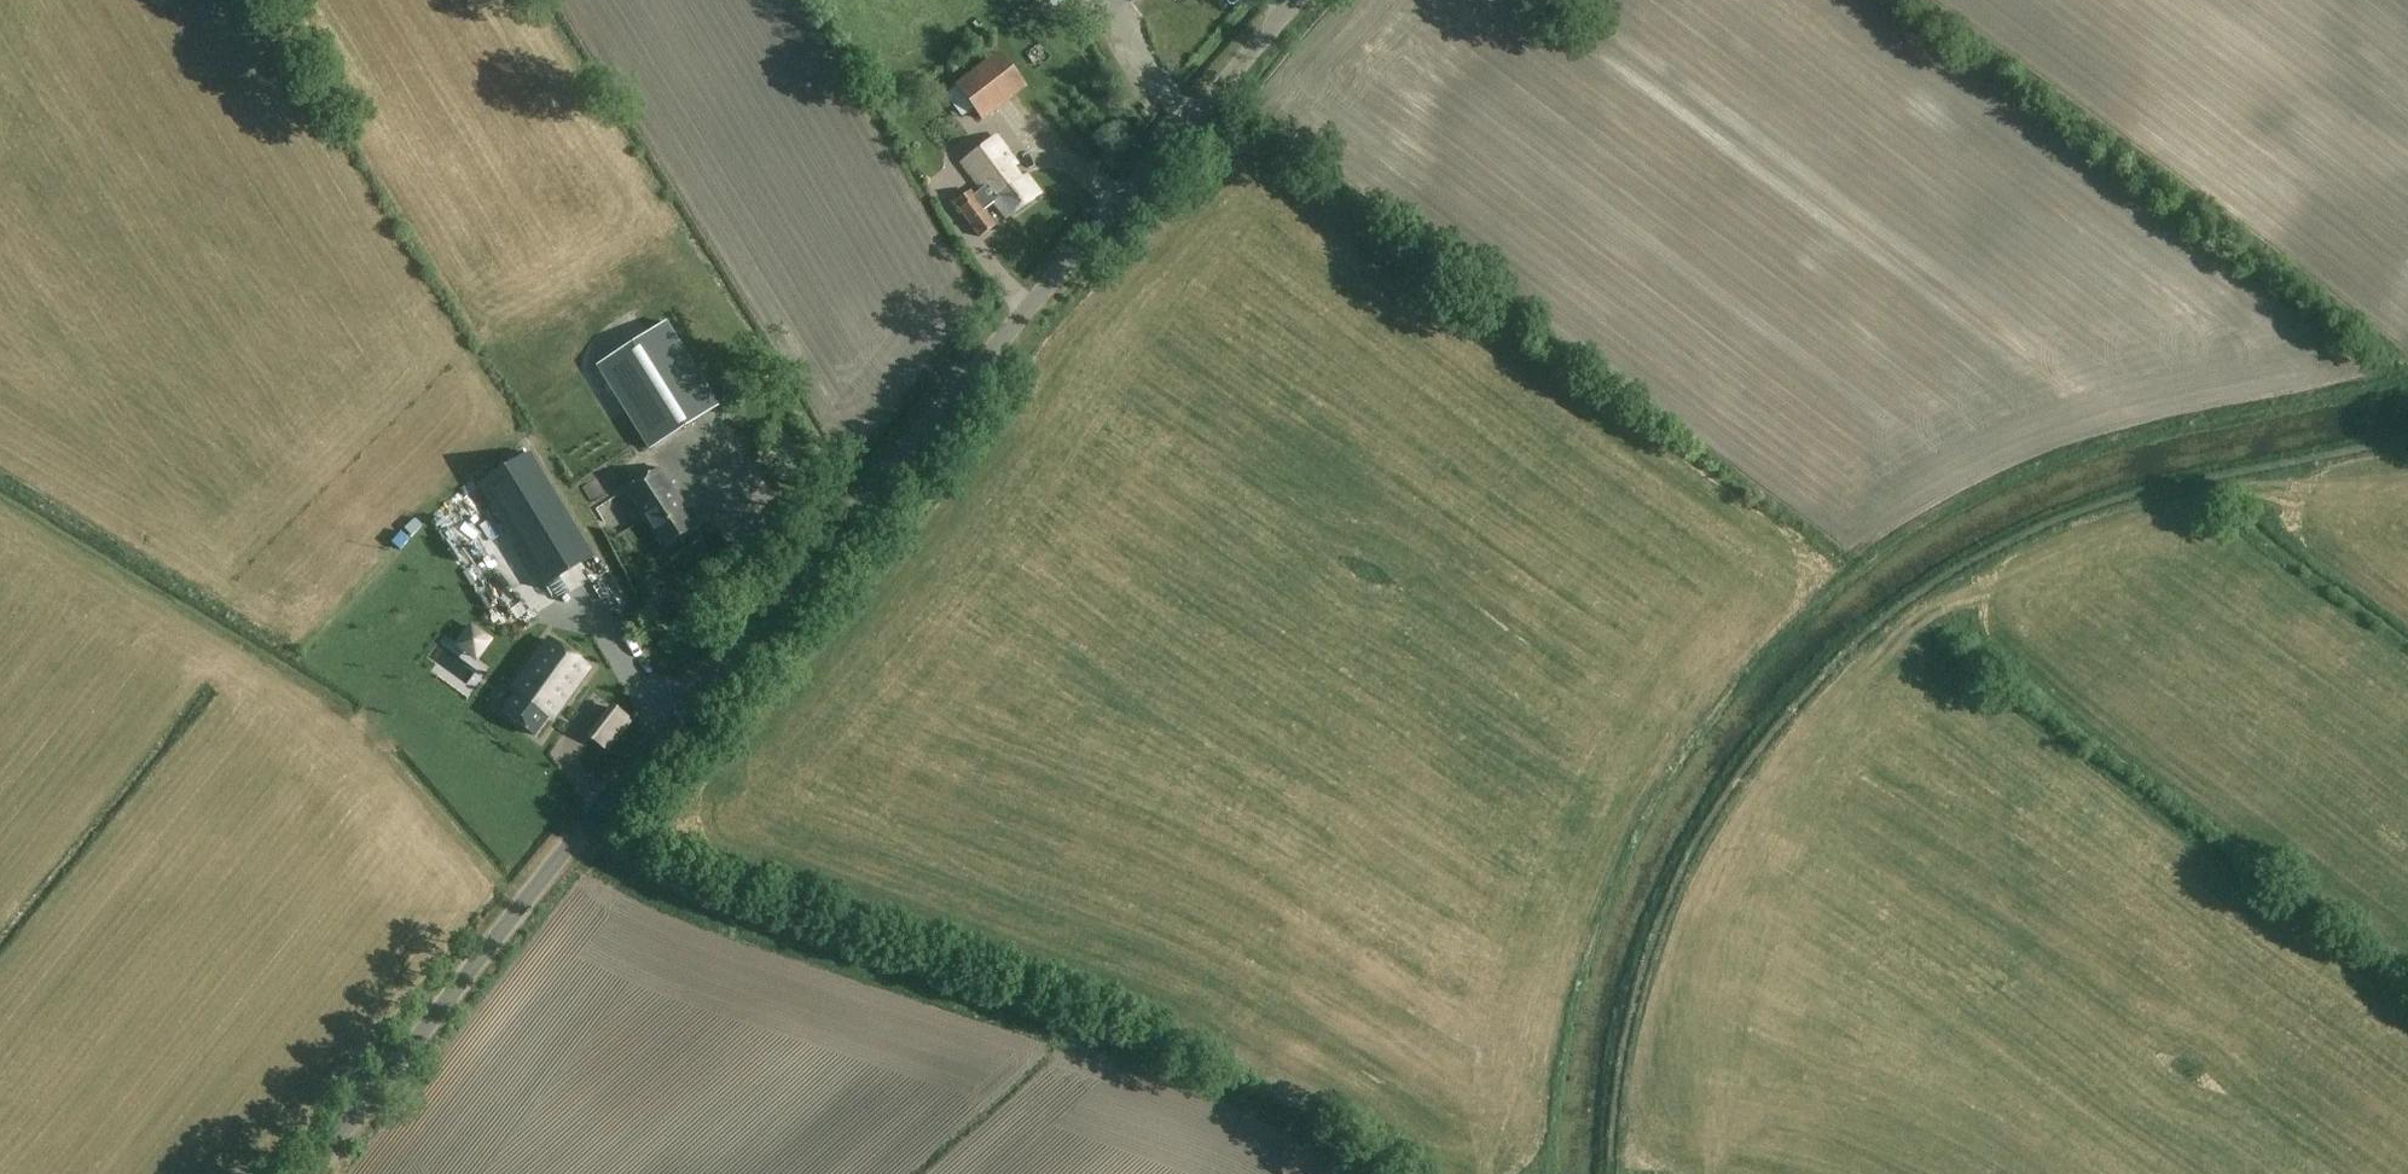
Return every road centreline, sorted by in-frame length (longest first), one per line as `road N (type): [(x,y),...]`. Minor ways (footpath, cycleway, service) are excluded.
road 1 (unclassified): [(309,1173),(814,553),(1294,0)]

